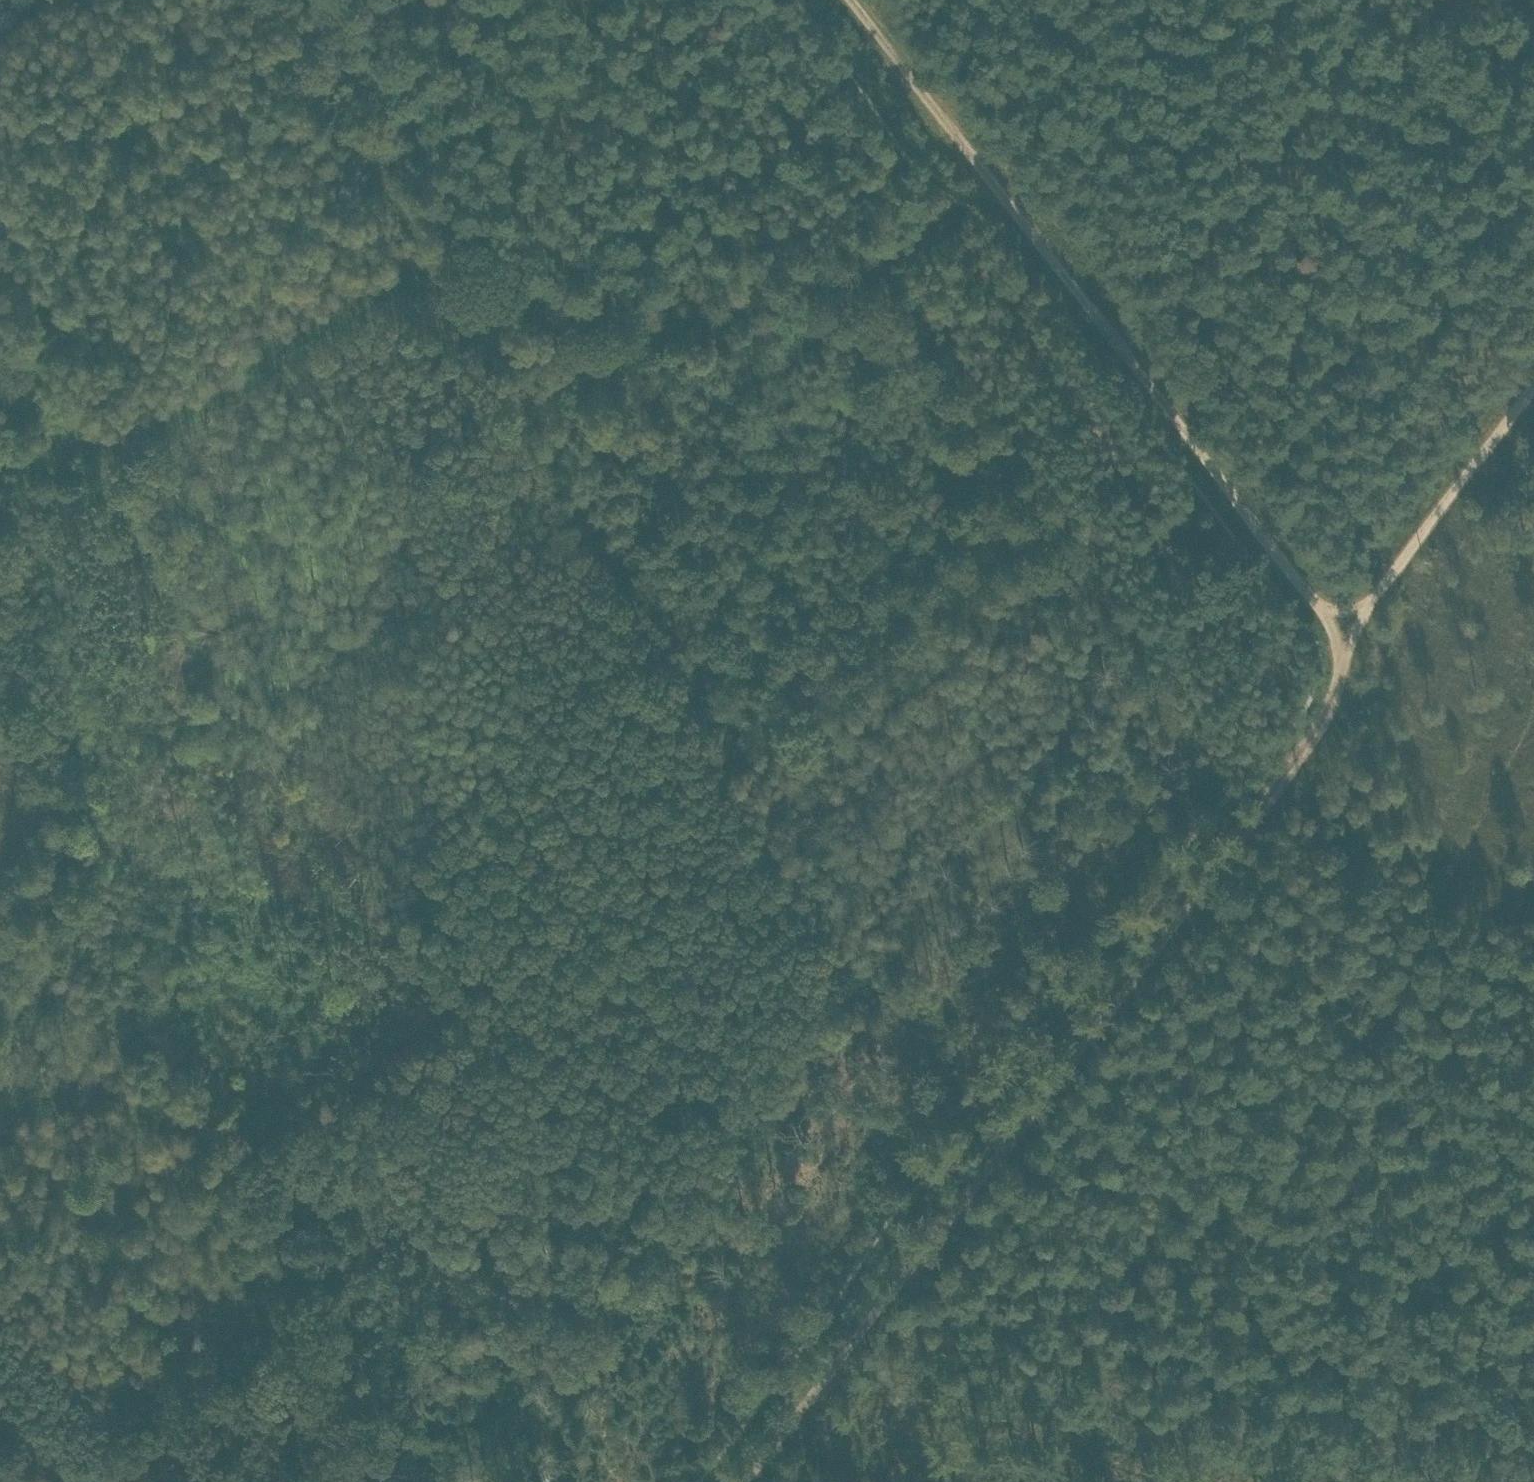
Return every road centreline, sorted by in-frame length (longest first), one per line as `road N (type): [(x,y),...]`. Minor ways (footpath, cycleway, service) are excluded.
road 1 (track): [(746,1481),(1319,730),(1341,665),(1325,611),(849,0)]
road 2 (track): [(981,1481),(1024,1448),(1122,1275),(1262,1196),(1427,927)]
road 3 (track): [(1320,650),(1340,642),(1533,381)]
road 4 (track): [(1427,927),(1421,897),(1401,867),(1219,813)]
road 5 (track): [(1533,715),(1427,927)]
road 6 (track): [(807,1403),(1024,1448)]

